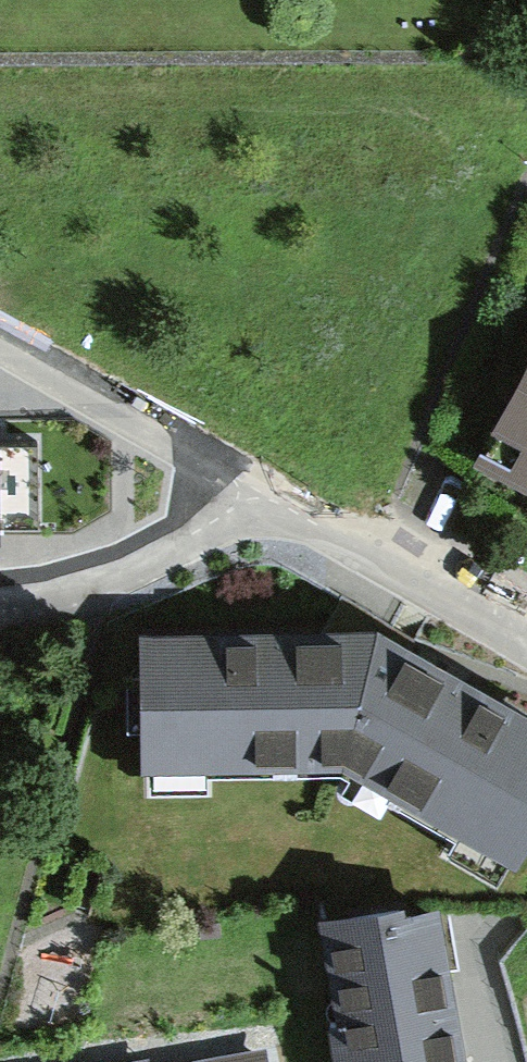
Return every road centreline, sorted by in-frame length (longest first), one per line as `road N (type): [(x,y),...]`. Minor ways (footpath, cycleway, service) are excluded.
road 1 (trunk): [(526,174),(0,174)]
road 2 (residential): [(526,639),(249,484)]
road 3 (residential): [(249,484),(0,342)]
road 4 (residential): [(0,599),(144,557),(249,484)]

